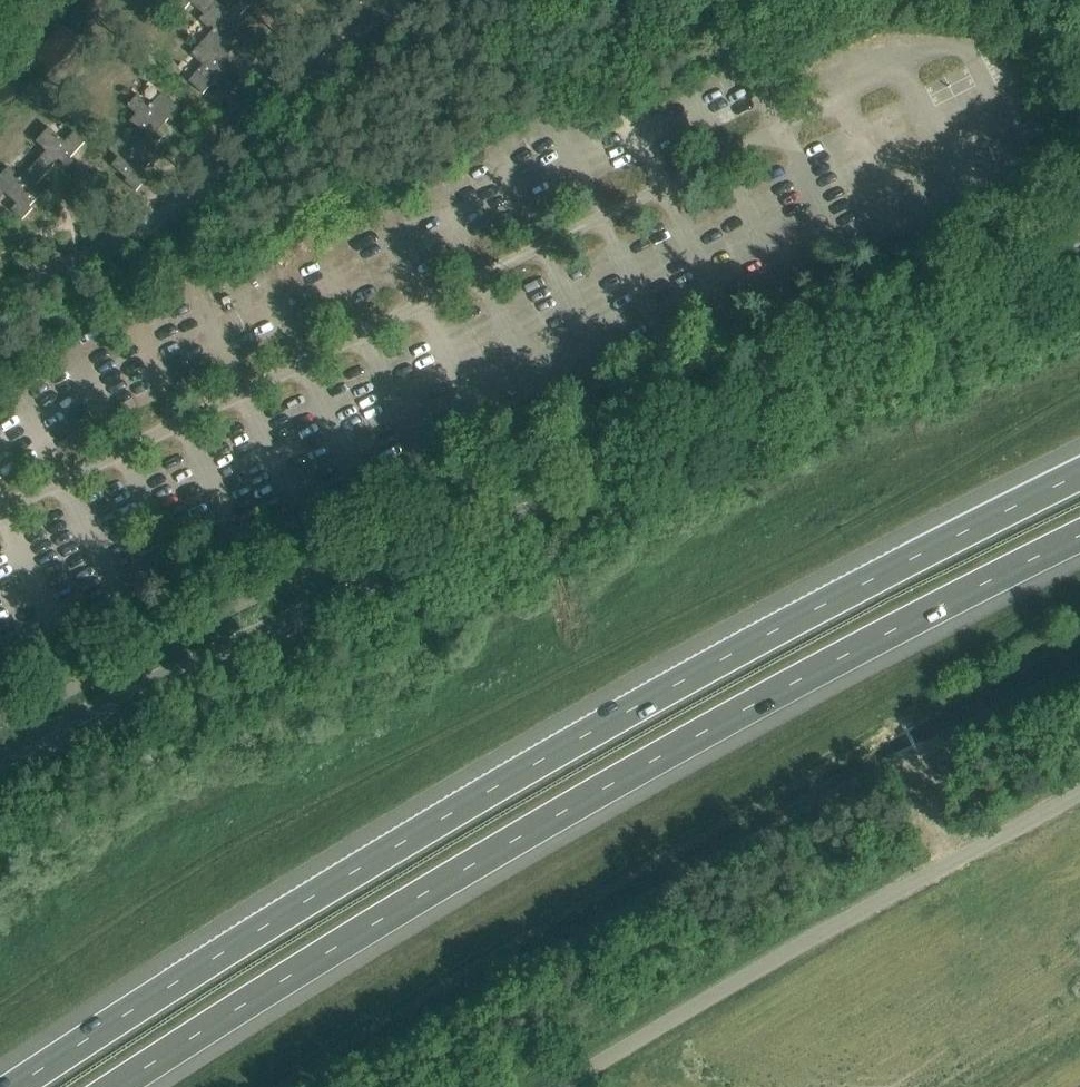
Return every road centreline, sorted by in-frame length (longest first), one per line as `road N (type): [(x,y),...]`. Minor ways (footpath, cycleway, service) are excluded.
road 1 (motorway): [(1079,473),(645,699),(12,1086)]
road 2 (tertiary): [(0,768),(141,693),(1079,257)]
road 3 (motorway): [(110,1086),(656,756),(1079,536)]
road 4 (unclassified): [(1079,793),(558,1086)]

